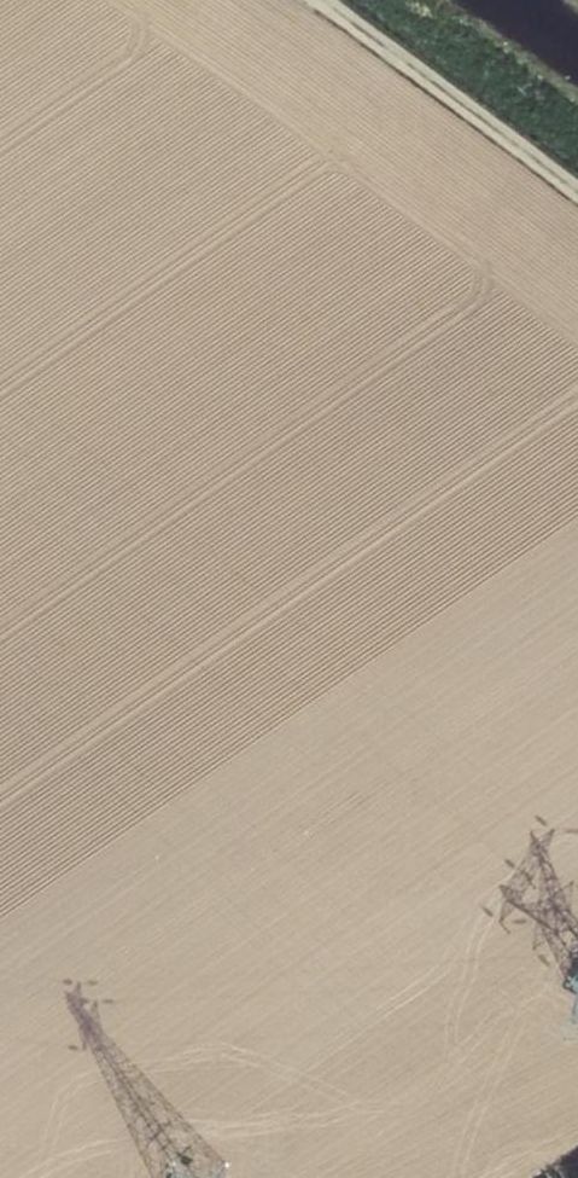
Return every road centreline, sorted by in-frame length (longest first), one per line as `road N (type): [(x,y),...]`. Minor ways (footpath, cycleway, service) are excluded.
road 1 (track): [(577,191),(308,0)]

